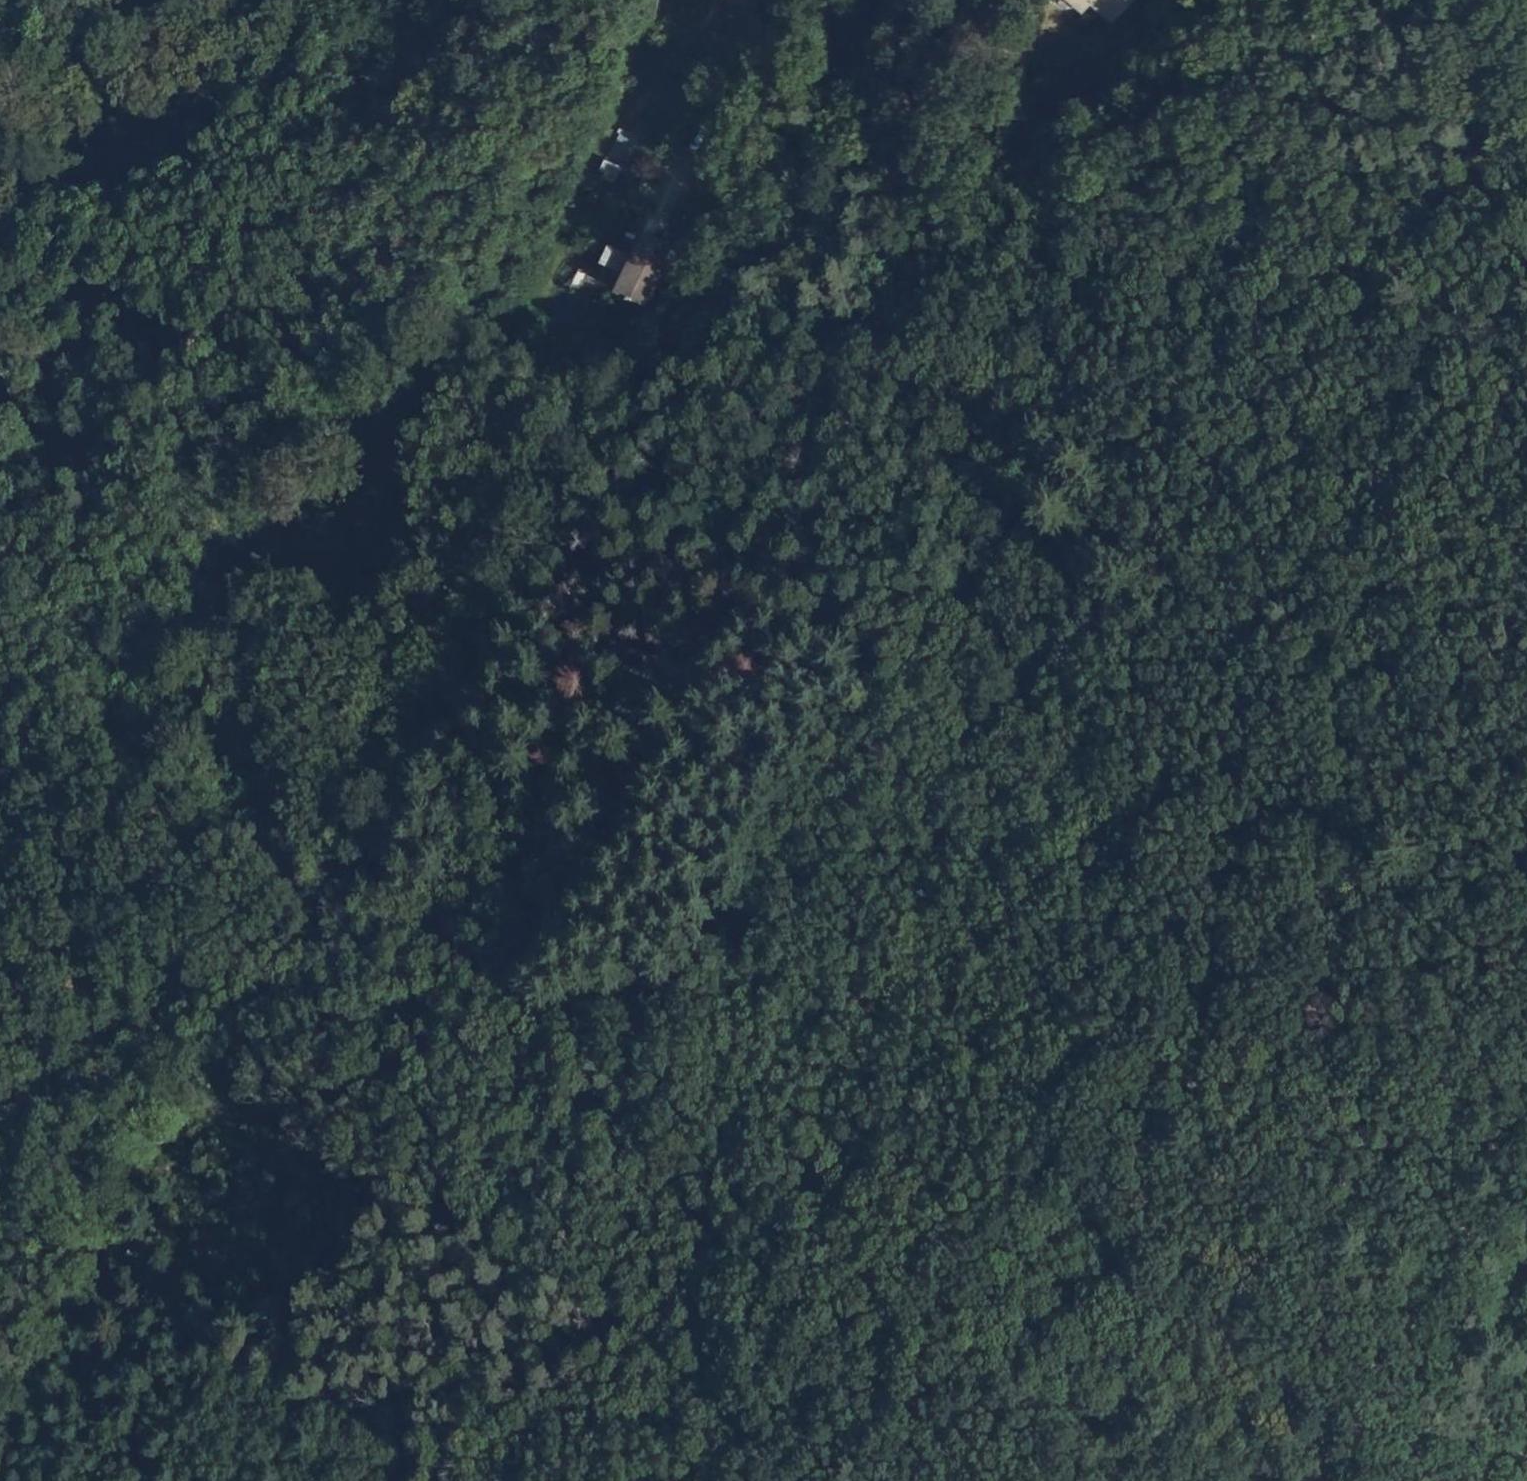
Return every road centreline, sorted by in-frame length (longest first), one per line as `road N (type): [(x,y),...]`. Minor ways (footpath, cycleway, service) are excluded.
road 1 (track): [(812,0),(663,352),(341,957),(277,1033),(234,1104),(148,1196),(41,1371),(5,1480)]

